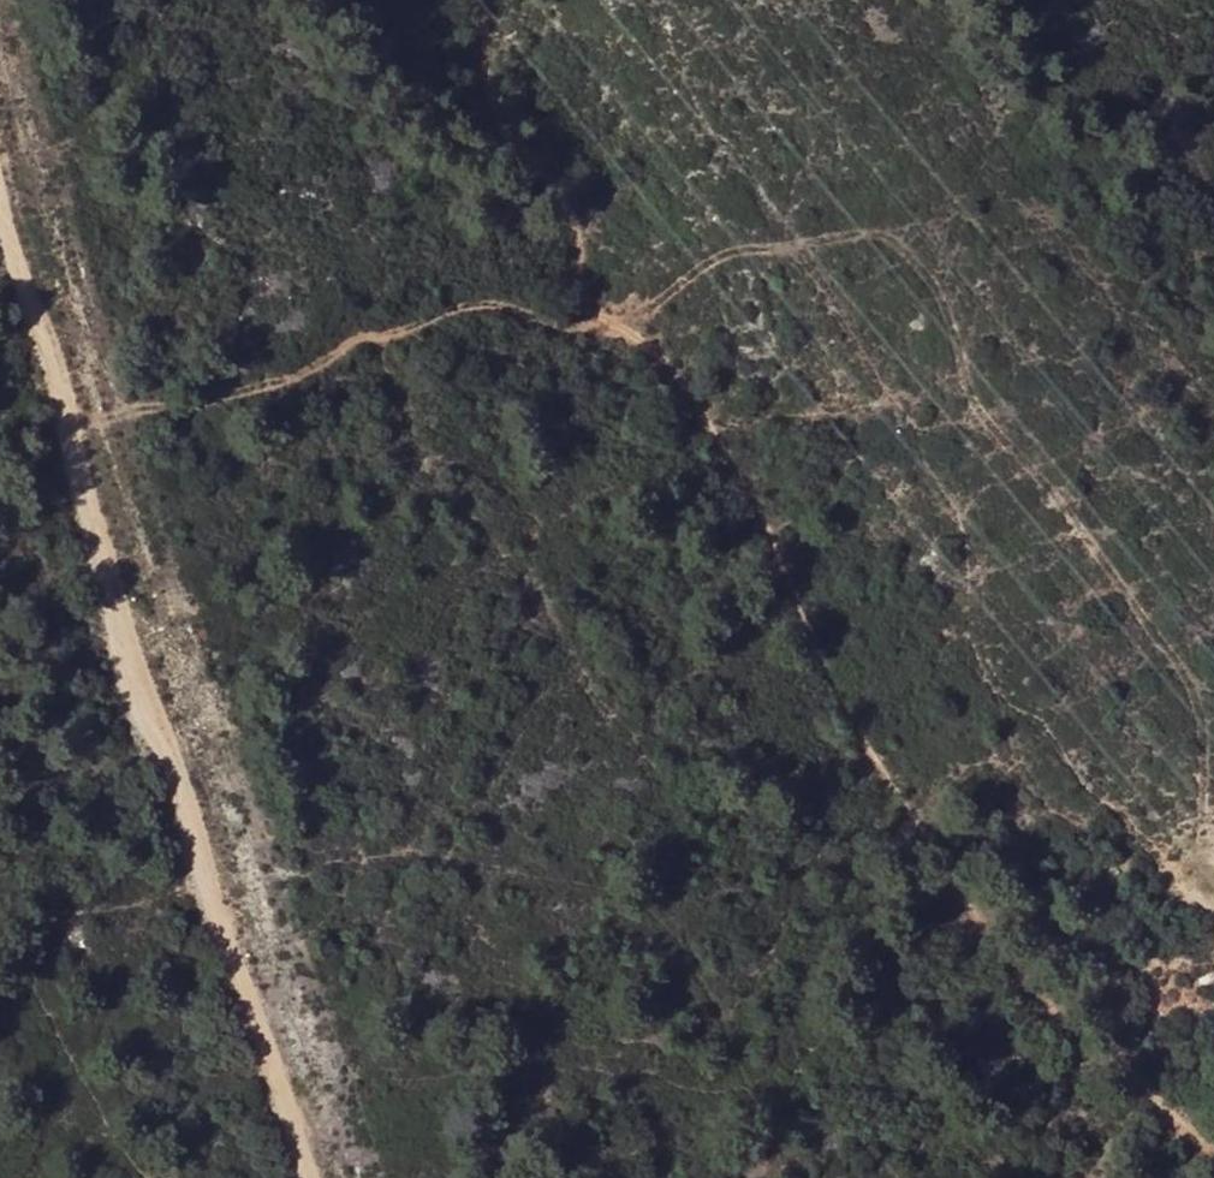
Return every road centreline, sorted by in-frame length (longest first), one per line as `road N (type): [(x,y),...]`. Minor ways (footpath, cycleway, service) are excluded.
road 1 (track): [(0,203),(43,340),(126,672),(309,1177)]

